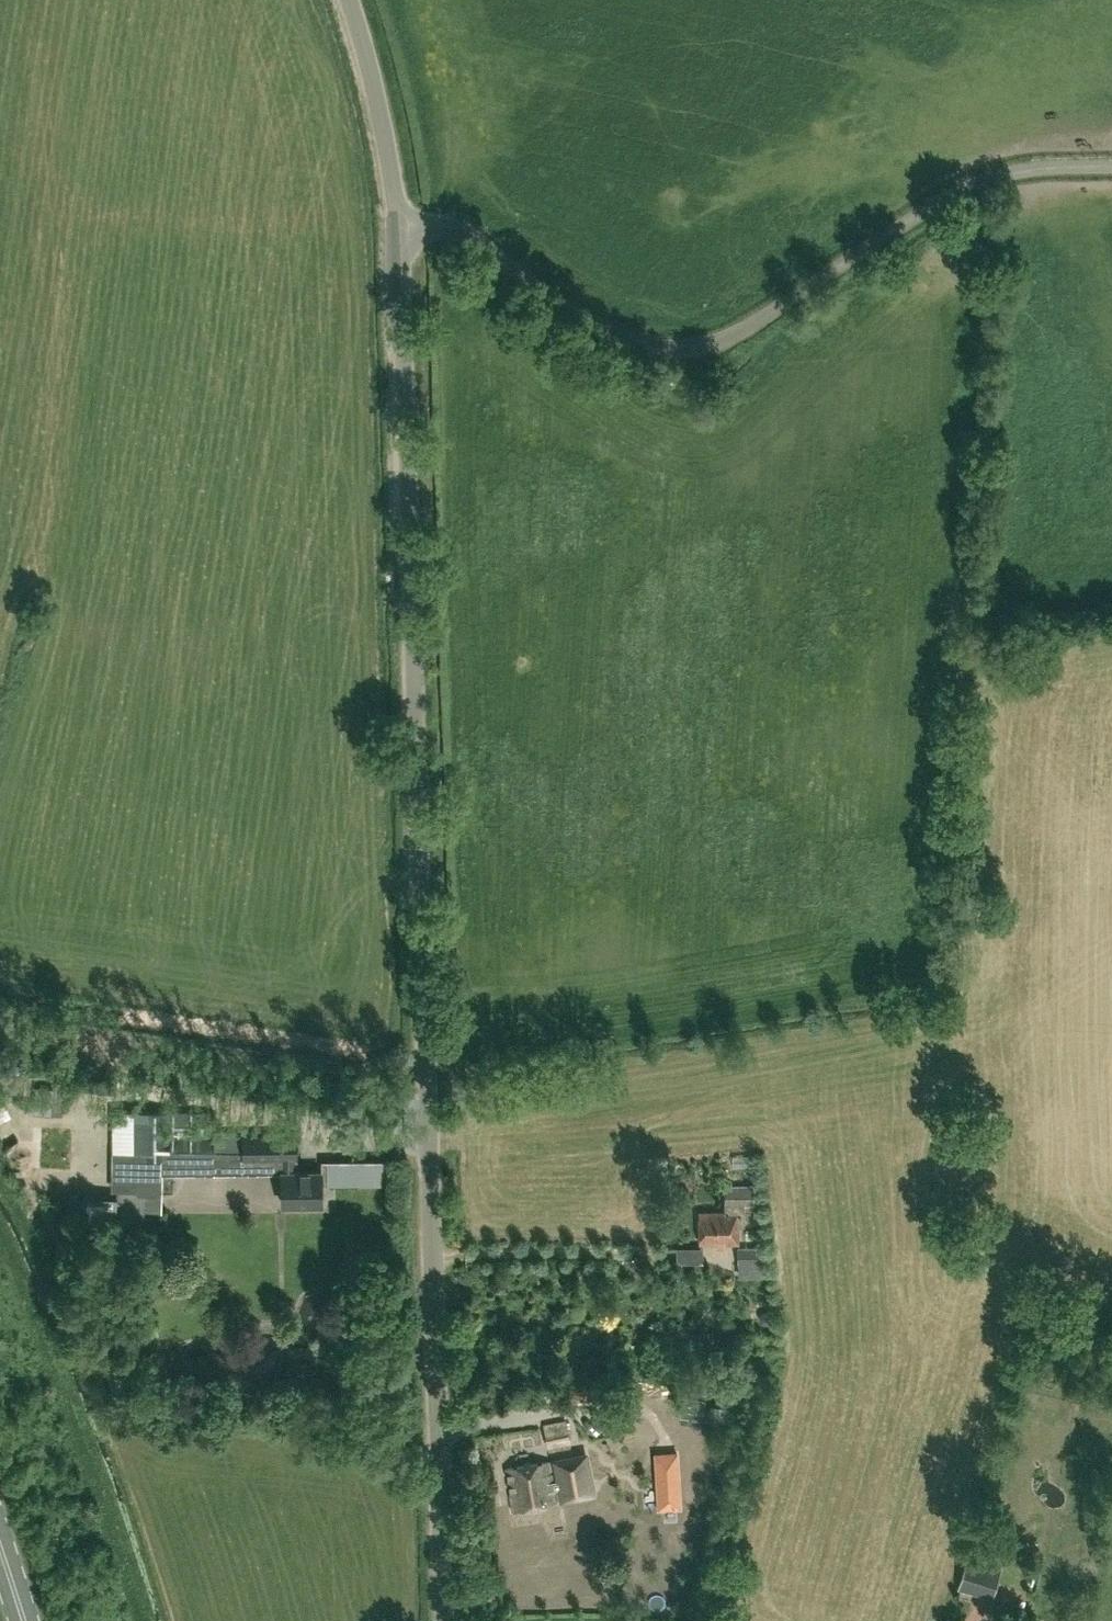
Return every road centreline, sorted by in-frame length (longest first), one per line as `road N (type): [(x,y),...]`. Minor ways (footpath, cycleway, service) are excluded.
road 1 (unclassified): [(447,1620),(397,237),(383,145),(343,0)]

